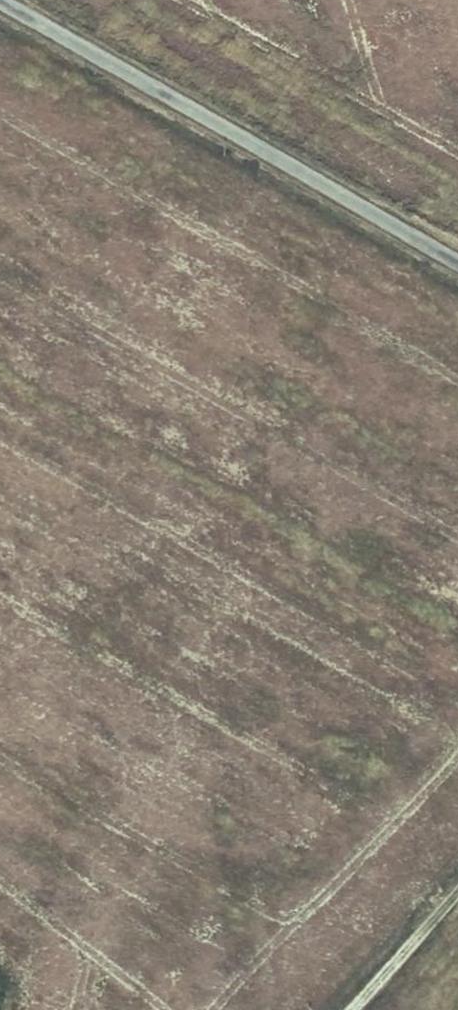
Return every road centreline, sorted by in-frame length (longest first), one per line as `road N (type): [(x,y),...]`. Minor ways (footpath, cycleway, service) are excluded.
road 1 (unclassified): [(457,263),(0,2)]
road 2 (track): [(350,1009),(457,890)]

